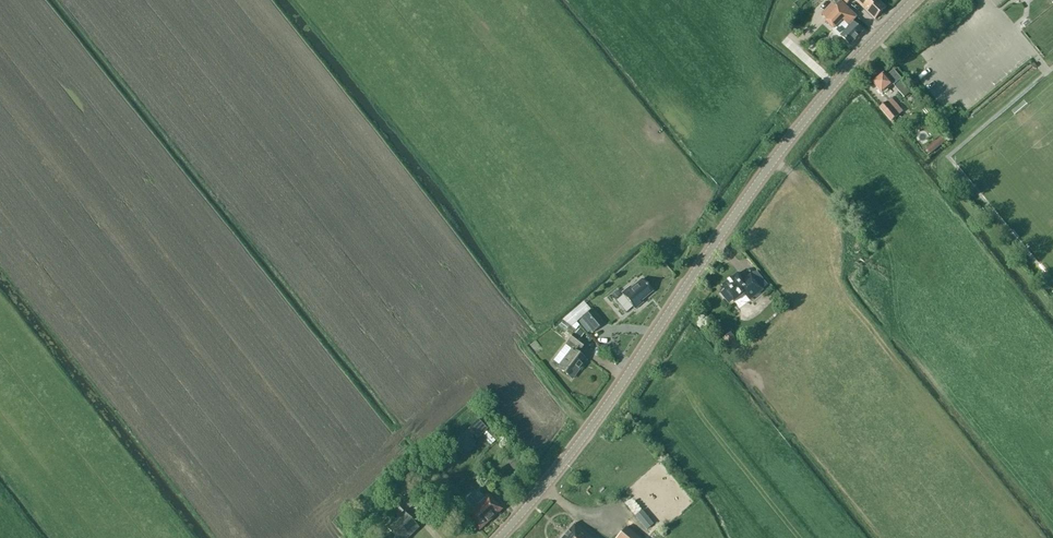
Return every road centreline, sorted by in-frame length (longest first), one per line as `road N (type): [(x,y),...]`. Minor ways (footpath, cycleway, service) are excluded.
road 1 (tertiary): [(499,537),(588,432),(769,165),(914,0)]

